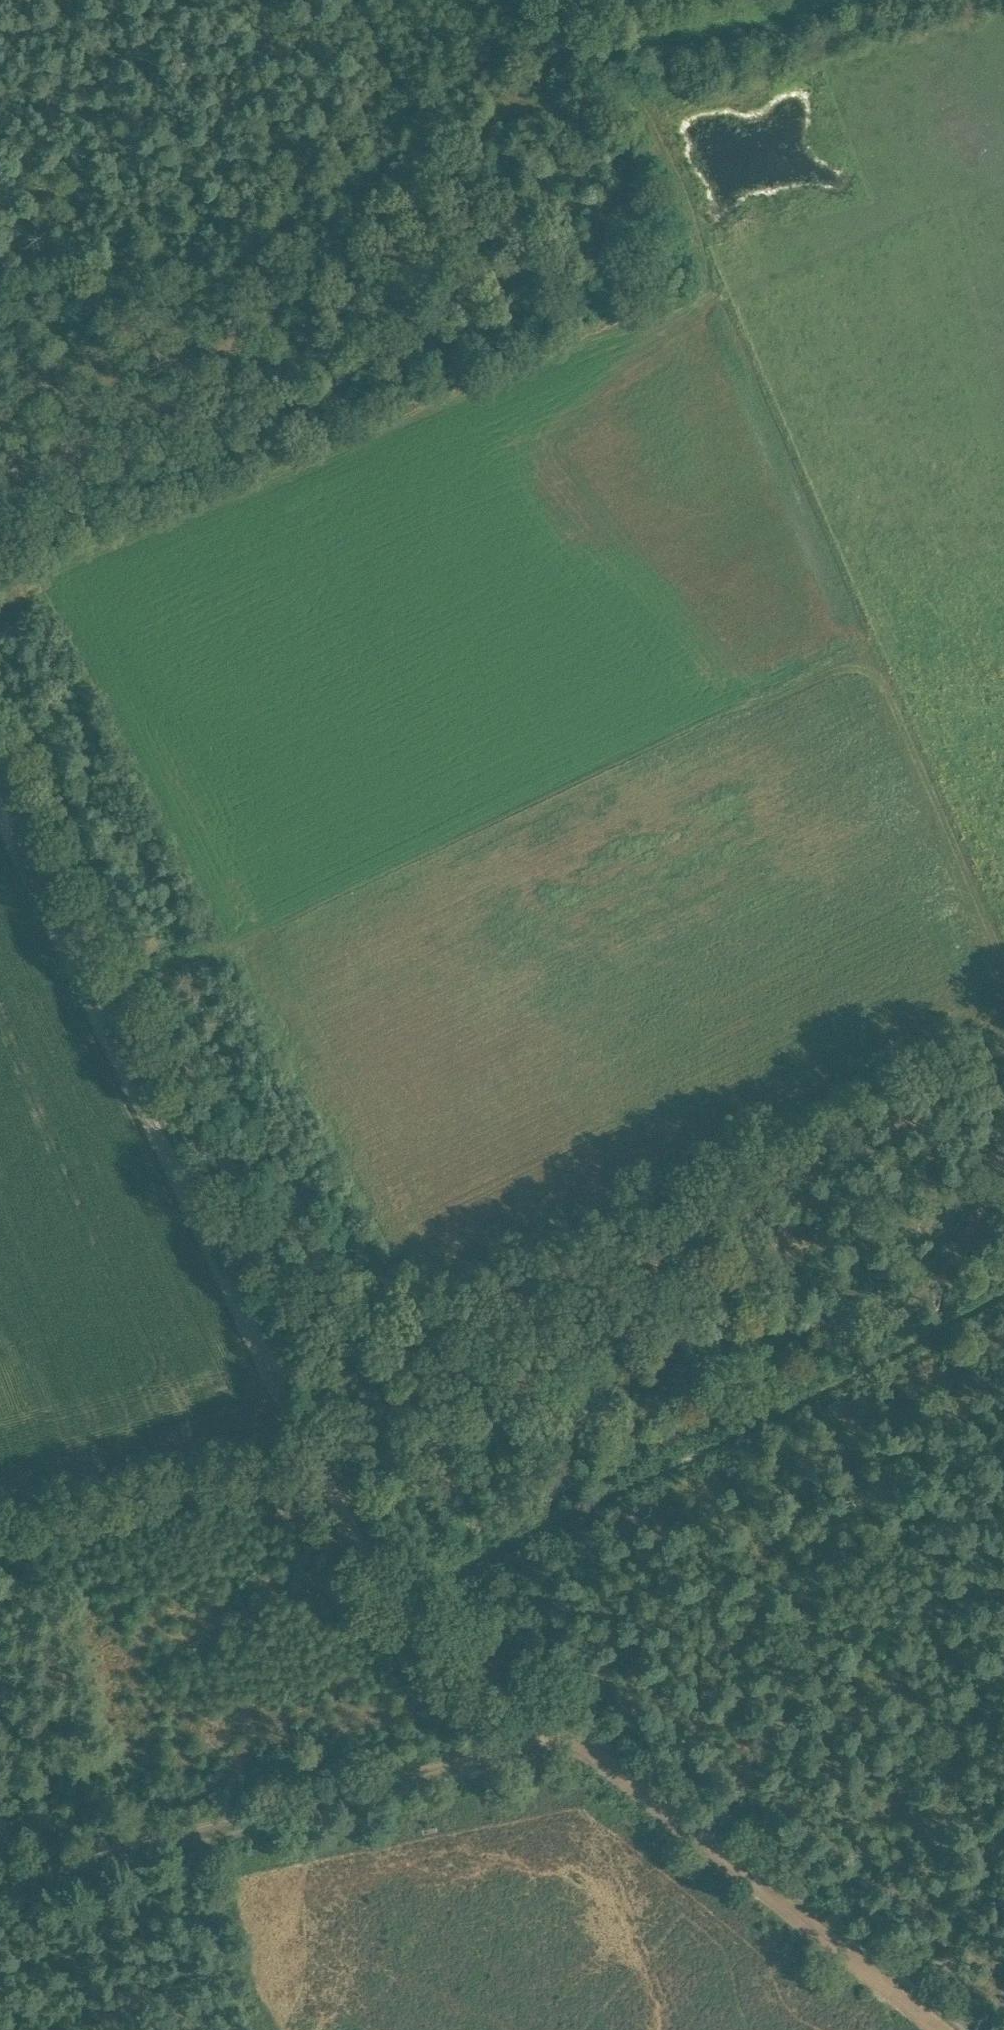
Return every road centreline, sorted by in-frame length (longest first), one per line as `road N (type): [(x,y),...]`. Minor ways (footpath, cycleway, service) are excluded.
road 1 (track): [(91,997),(309,1460),(396,1604),(938,2029)]
road 2 (track): [(396,1604),(1003,1295)]
road 3 (track): [(0,1873),(559,1728)]
road 4 (track): [(412,105),(540,41),(597,22),(726,0)]
road 5 (track): [(597,22),(711,284)]
road 6 (track): [(0,815),(91,997)]

